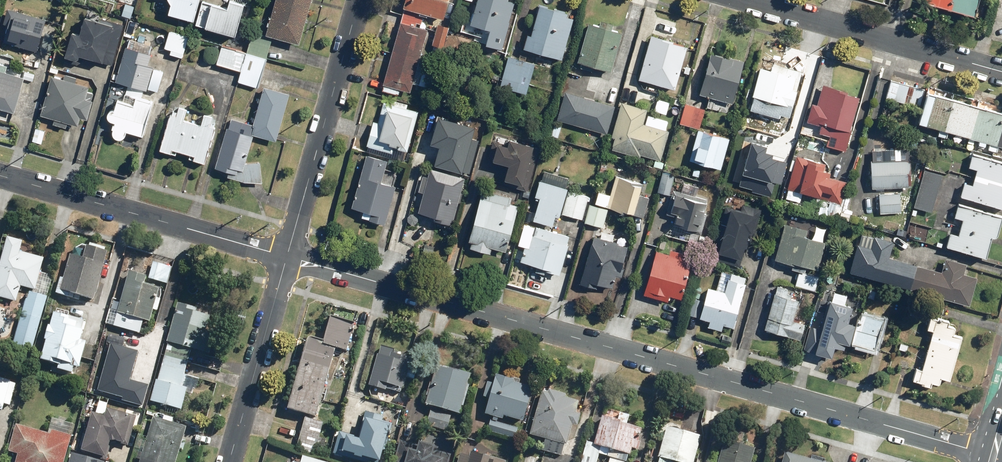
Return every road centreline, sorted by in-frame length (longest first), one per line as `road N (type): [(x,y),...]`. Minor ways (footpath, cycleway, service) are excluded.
road 1 (residential): [(287,257),(994,456)]
road 2 (residential): [(0,176),(287,257)]
road 3 (residential): [(287,257),(359,0)]
road 4 (residential): [(748,0),(1001,72)]
road 5 (residential): [(229,461),(287,257)]

